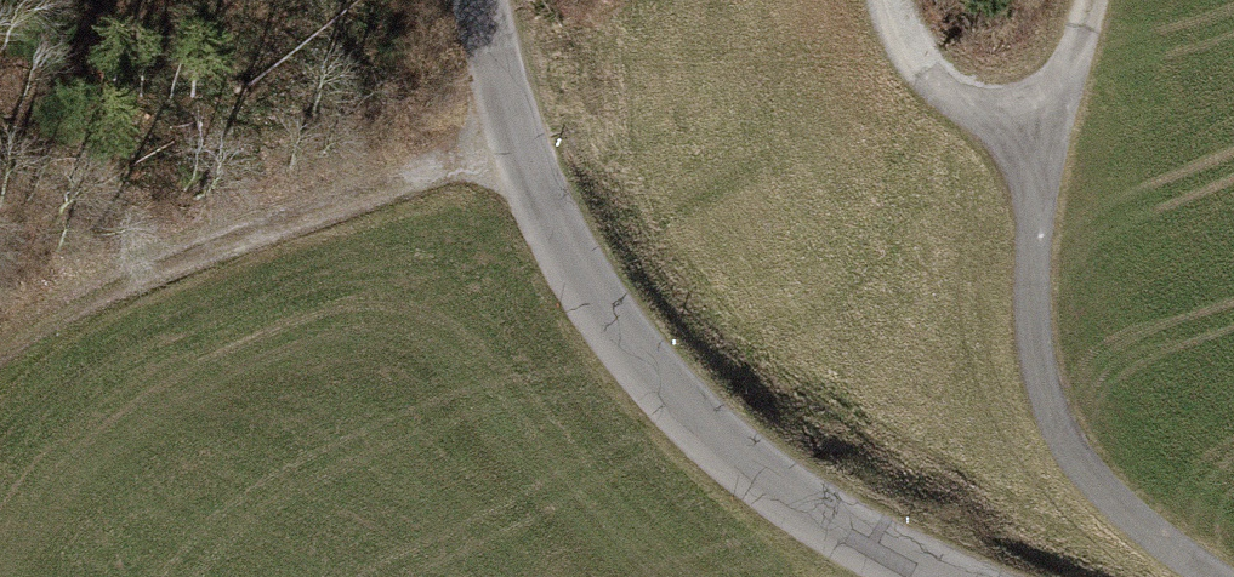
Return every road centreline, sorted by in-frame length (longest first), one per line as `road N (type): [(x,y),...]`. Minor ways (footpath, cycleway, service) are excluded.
road 1 (tertiary): [(921,576),(856,553),(703,443),(606,320),(514,146),(489,0)]
road 2 (track): [(1213,576),(1079,484),(1037,380),(1029,150),(1086,45),(1095,0)]
road 3 (track): [(514,146),(140,292),(0,373)]
road 4 (track): [(887,0),(892,29),(946,112),(1029,150)]

